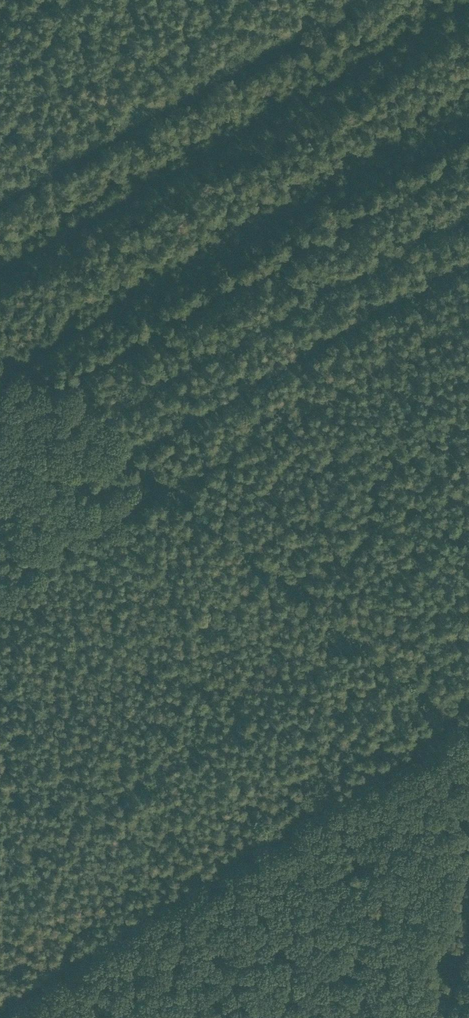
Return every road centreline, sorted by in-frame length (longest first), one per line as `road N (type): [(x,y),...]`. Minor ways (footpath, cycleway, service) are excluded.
road 1 (track): [(0,346),(460,725)]
road 2 (track): [(0,1003),(460,725)]
road 3 (track): [(0,198),(365,0)]

